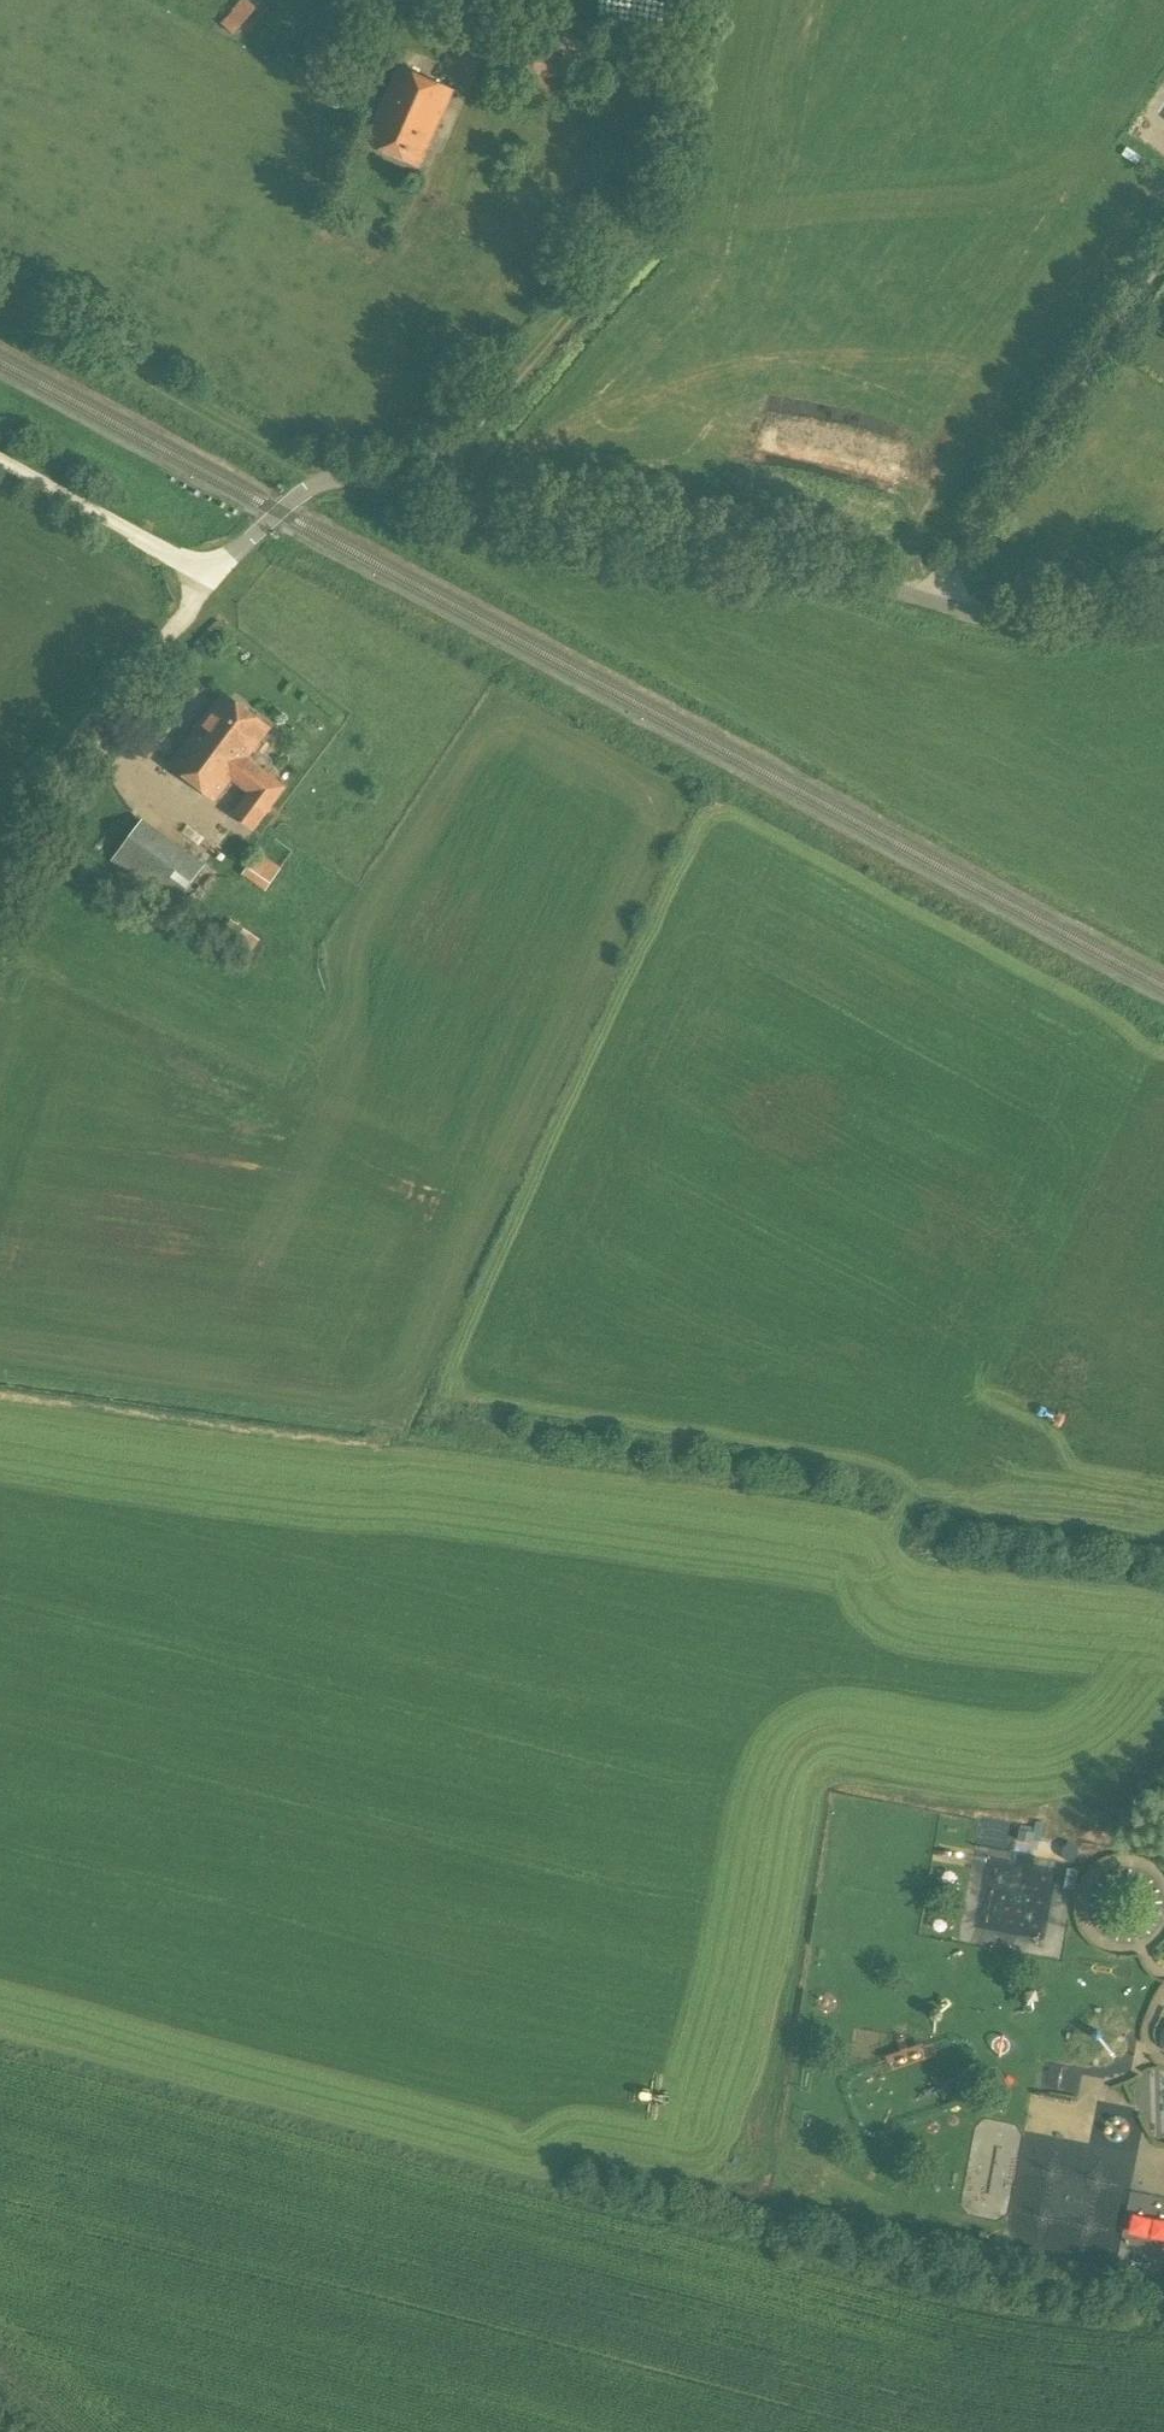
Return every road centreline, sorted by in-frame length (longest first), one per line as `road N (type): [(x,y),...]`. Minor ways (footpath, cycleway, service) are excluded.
road 1 (unclassified): [(1163,599),(1001,613),(862,573),(347,476),(299,492),(212,577),(0,457)]
road 2 (track): [(426,488),(628,241),(630,104)]
road 3 (track): [(212,577),(46,773),(0,861)]

